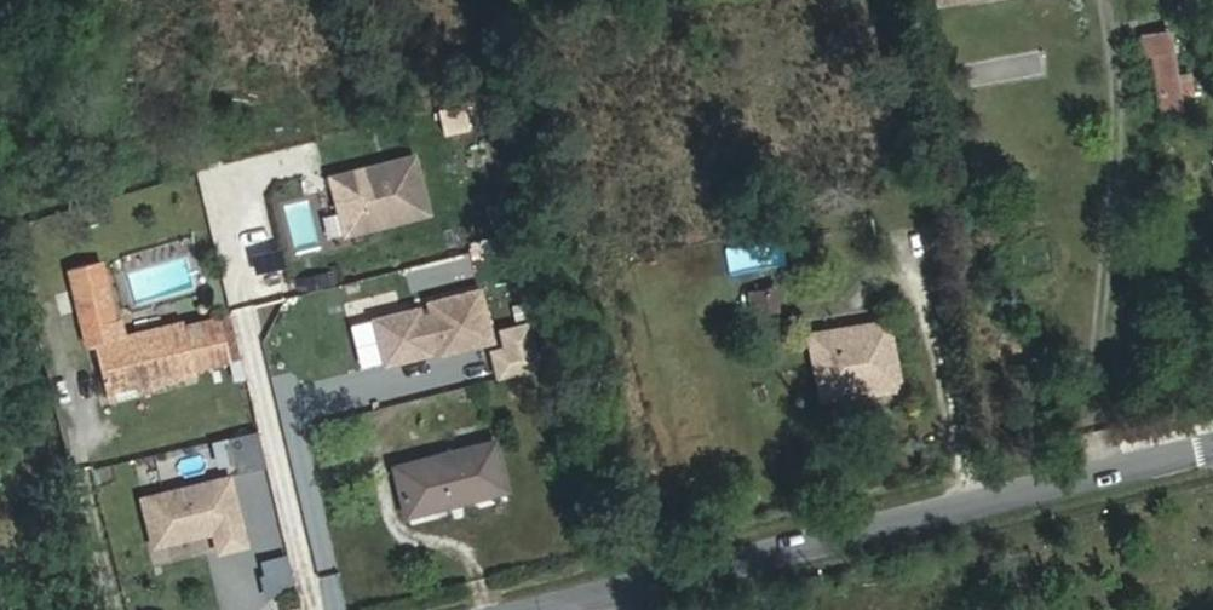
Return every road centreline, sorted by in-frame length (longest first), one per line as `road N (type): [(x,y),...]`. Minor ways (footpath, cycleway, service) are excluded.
road 1 (residential): [(1212,460),(872,520),(510,609)]

